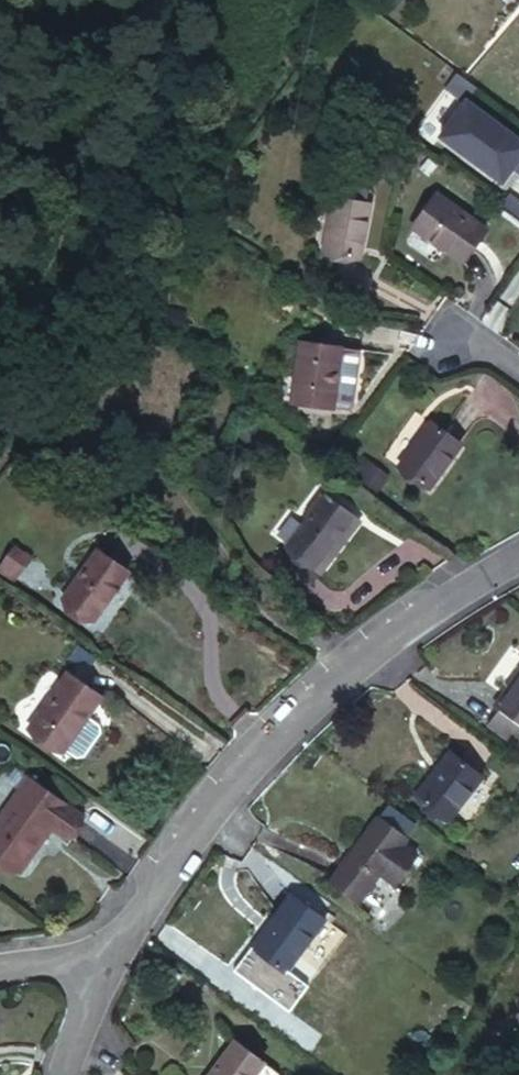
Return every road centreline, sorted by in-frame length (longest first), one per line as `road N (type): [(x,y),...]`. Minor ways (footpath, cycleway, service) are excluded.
road 1 (residential): [(518,560),(380,640),(269,737),(112,946)]
road 2 (residential): [(112,946),(60,1074)]

